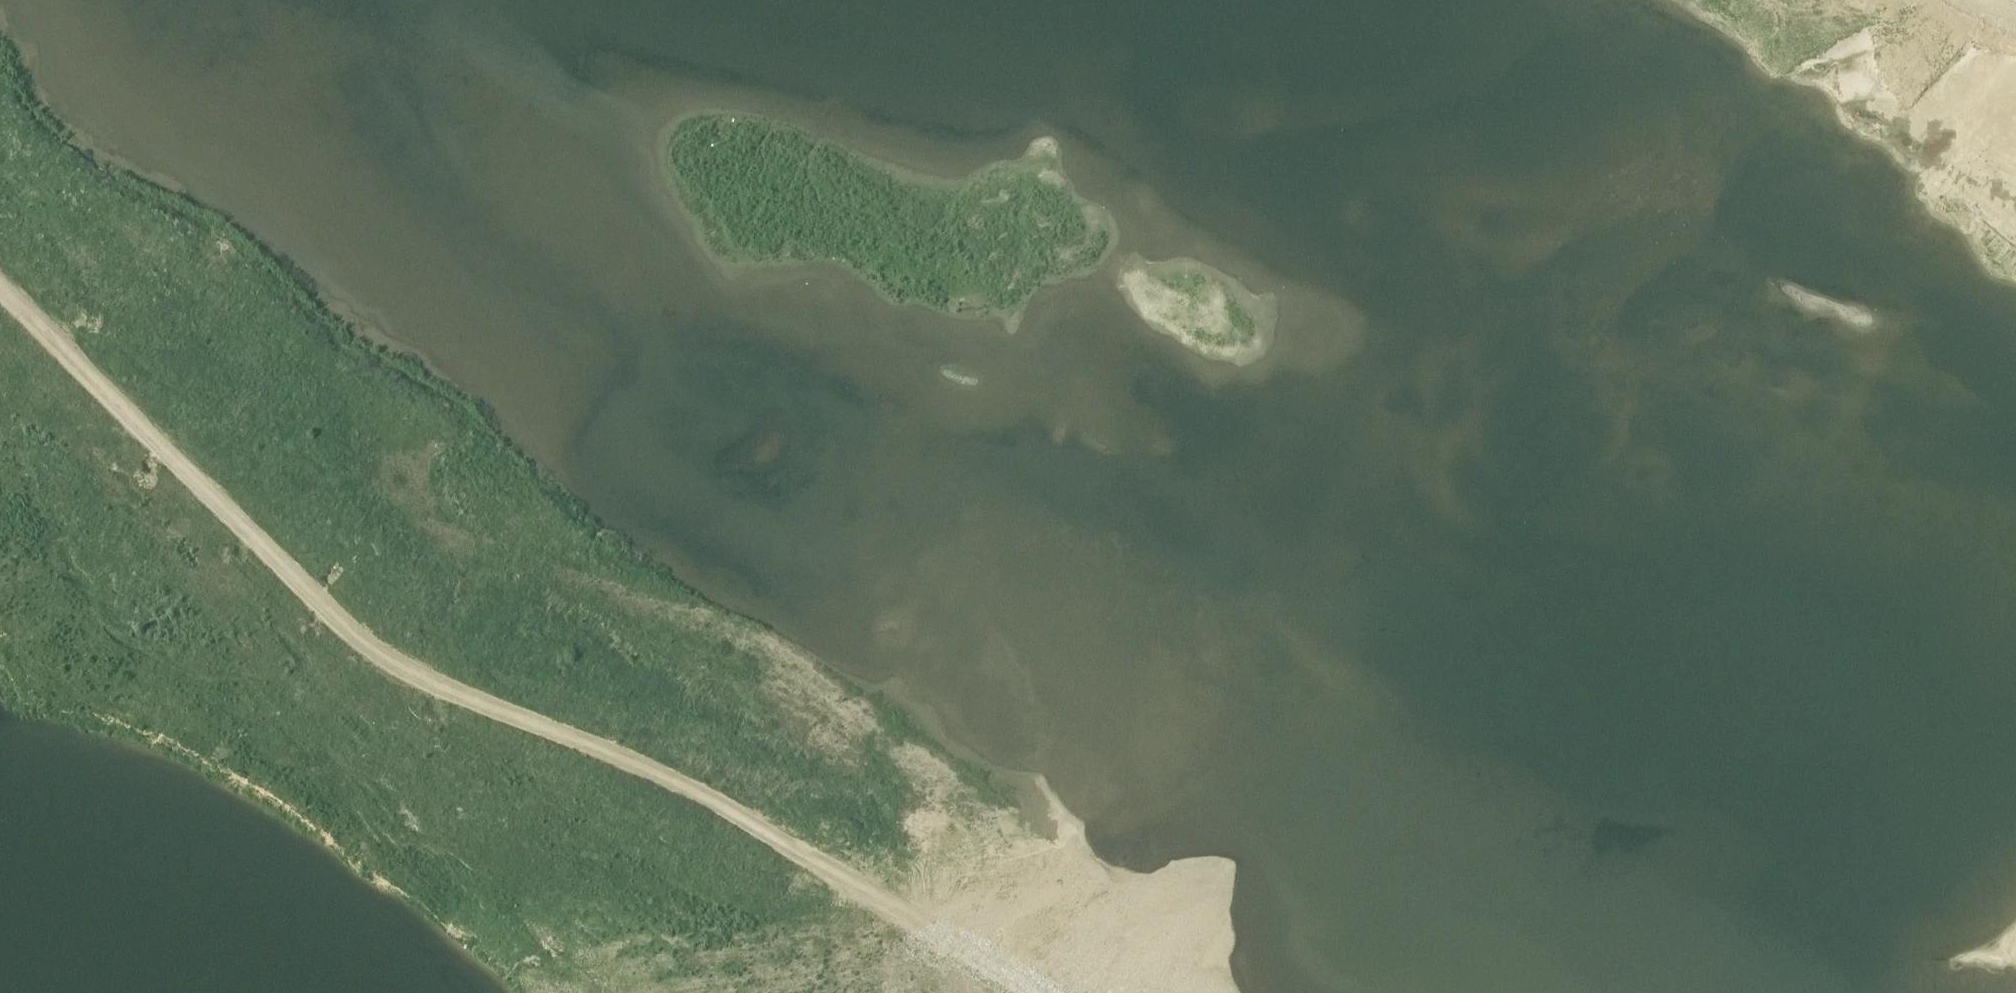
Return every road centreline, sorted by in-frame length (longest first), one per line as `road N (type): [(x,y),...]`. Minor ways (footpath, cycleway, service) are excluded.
road 1 (track): [(0,288),(403,670),(739,808),(988,958),(988,992)]

